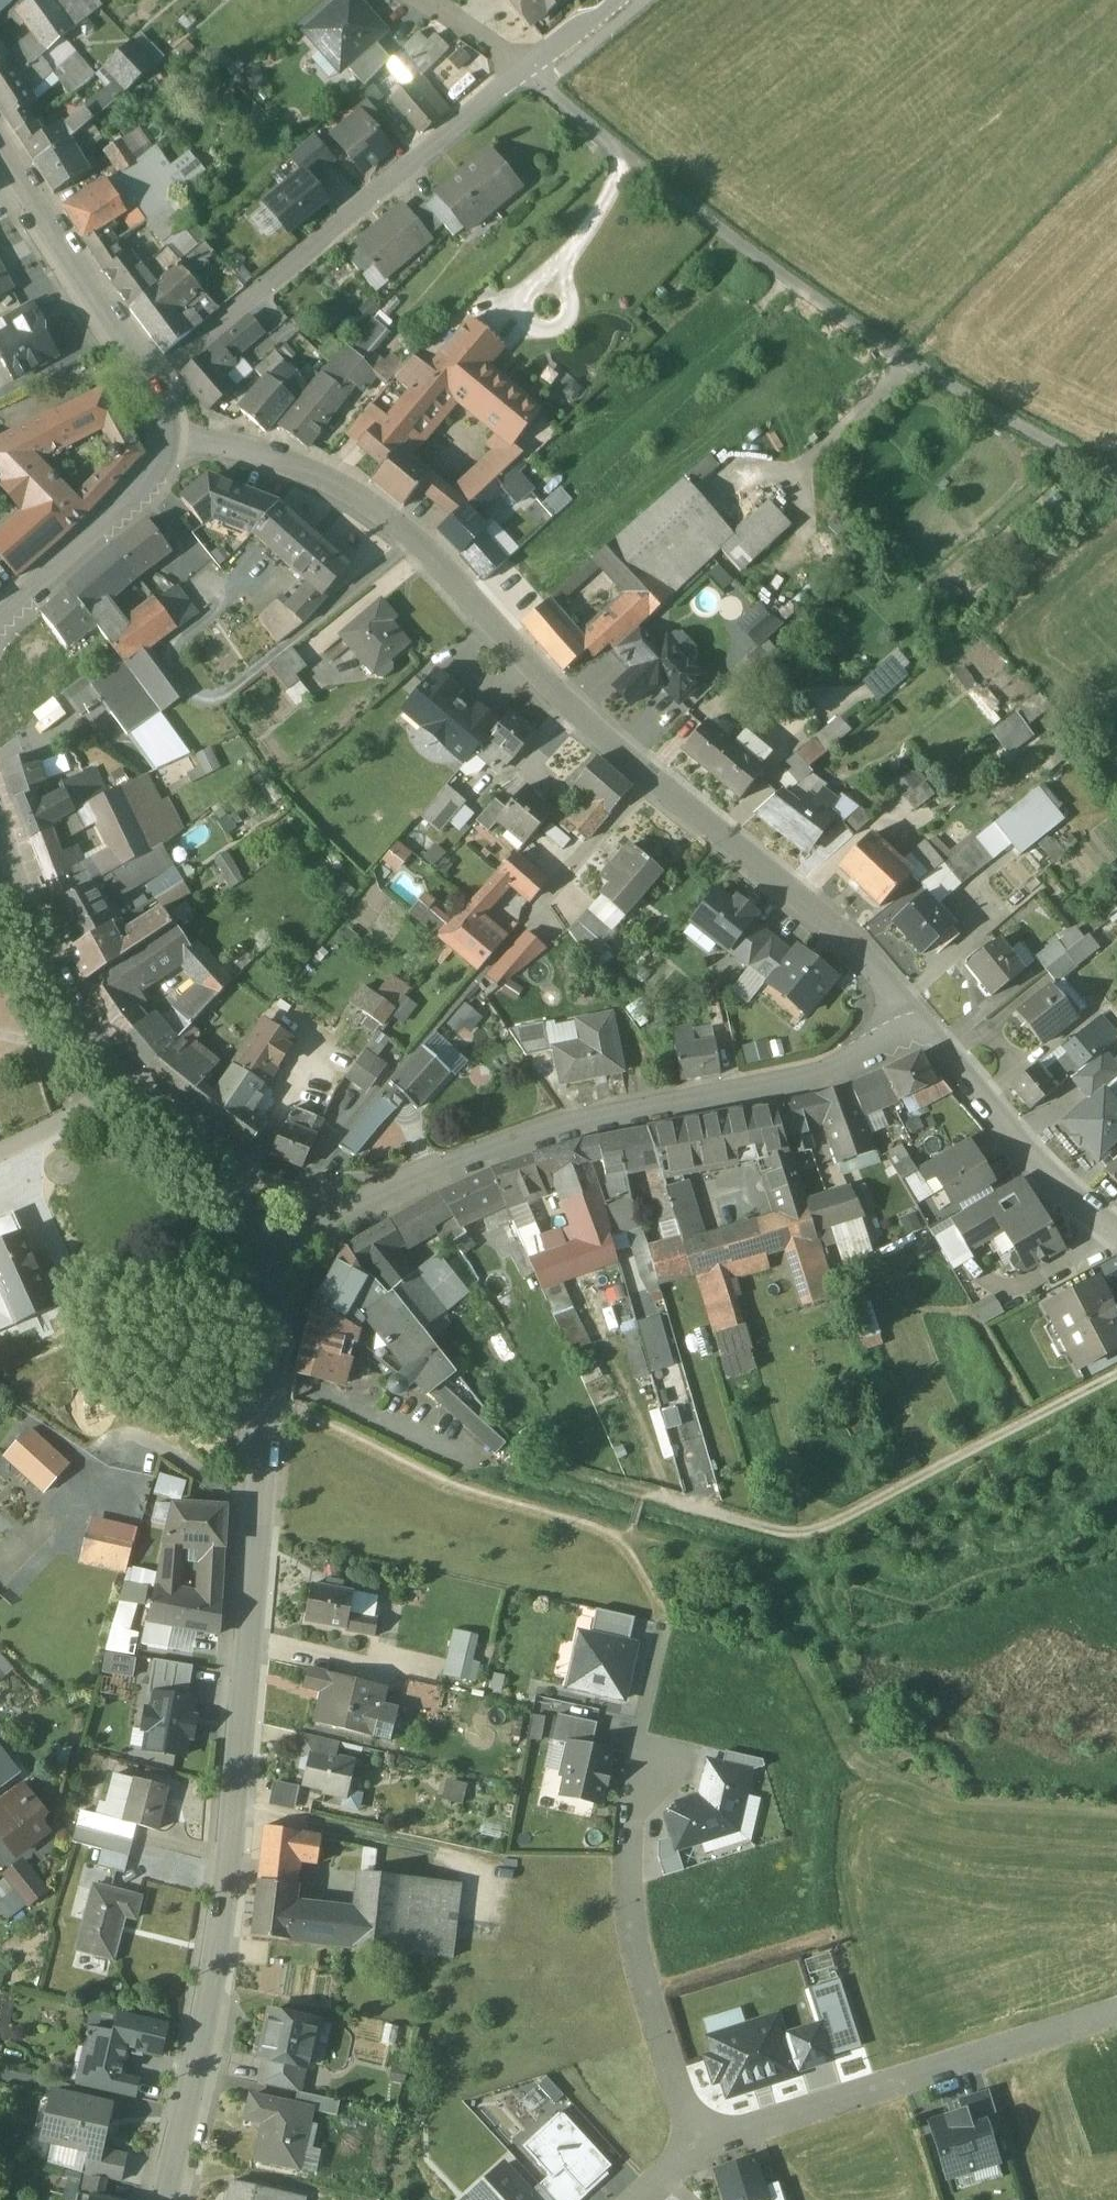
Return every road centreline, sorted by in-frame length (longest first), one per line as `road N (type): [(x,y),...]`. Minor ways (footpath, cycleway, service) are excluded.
road 1 (residential): [(168,442),(304,469),(424,546),(599,734),(823,917),(917,1021)]
road 2 (tertiary): [(162,2199),(221,1921),(276,1271)]
road 3 (track): [(544,82),(849,331),(962,403),(1116,481)]
road 4 (residential): [(917,1021),(825,1070),(571,1125),(436,1171),(337,1214),(276,1271)]
road 5 (track): [(642,1493),(767,1531),(822,1530),(1116,1371)]
road 6 (residential): [(150,383),(527,68)]
road 7 (residential): [(1116,2010),(699,2150)]
road 8 (residential): [(699,2150),(634,1951),(629,1858),(648,1758)]
road 9 (residential): [(1116,1233),(1021,1148),(917,1021)]
road 10 (tertiary): [(150,383),(0,142)]
road 11 (tertiary): [(132,1076),(81,1026),(26,915),(0,841)]
road 12 (tertiary): [(0,622),(126,506),(168,442)]
road 13 (tertiary): [(276,1271),(234,1185),(132,1076)]
road 14 (residential): [(0,1150),(132,1076)]
road 15 (residential): [(420,0),(527,68)]

